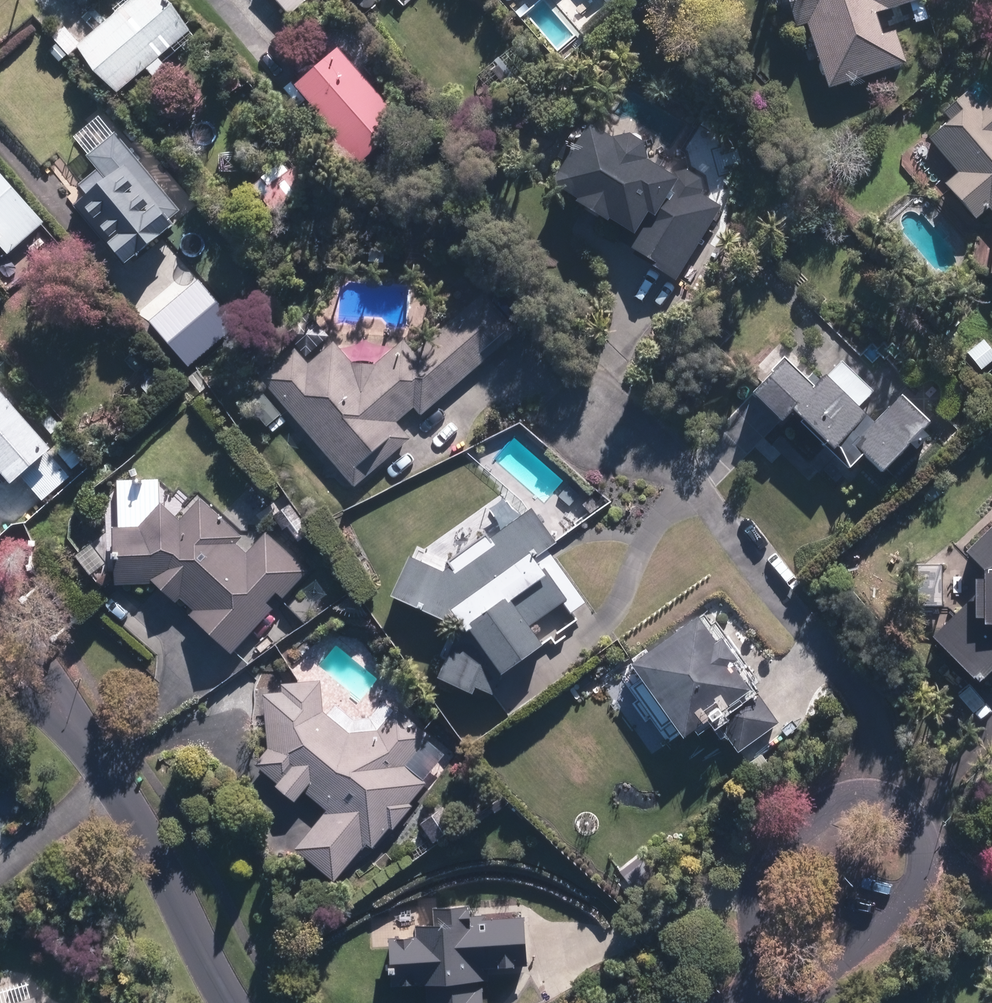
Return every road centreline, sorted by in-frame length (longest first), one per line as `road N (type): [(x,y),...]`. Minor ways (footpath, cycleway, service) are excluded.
road 1 (residential): [(745,1002),(760,967),(764,876),(790,835),(838,800),(869,795),(897,804),(921,836)]
road 2 (residential): [(229,1002),(135,816),(82,739)]
road 3 (residential): [(921,836),(919,885),(887,926),(821,977),(764,1002)]
road 4 (residential): [(0,606),(51,668),(82,739)]

